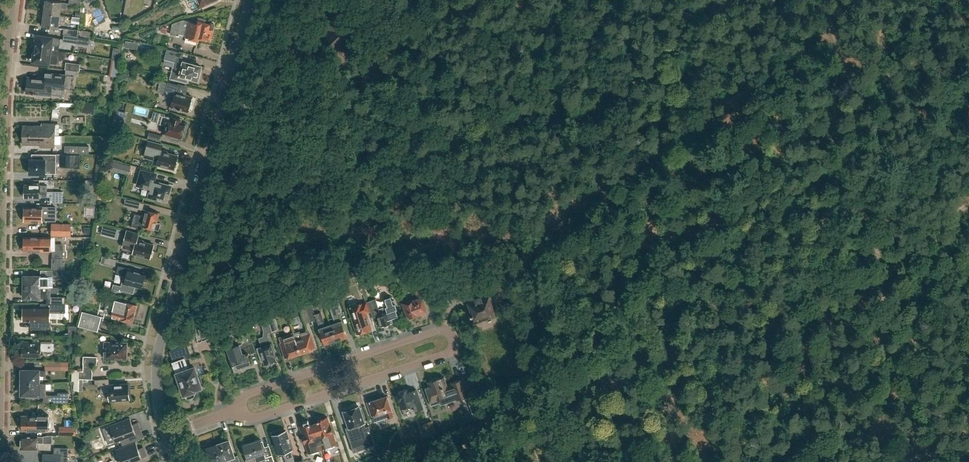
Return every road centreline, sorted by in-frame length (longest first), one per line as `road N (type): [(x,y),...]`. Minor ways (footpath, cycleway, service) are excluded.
road 1 (track): [(175,291),(339,234),(486,237),(532,230),(788,64),(847,0)]
road 2 (residential): [(233,411),(252,419),(445,355),(454,337),(437,330),(243,397)]
road 3 (unclassified): [(250,0),(159,349),(167,435)]
road 4 (unclassified): [(0,438),(3,92),(13,0)]
road 5 (track): [(872,235),(835,141),(835,52),(830,18),(816,0)]
road 6 (track): [(917,461),(887,353),(873,239)]

